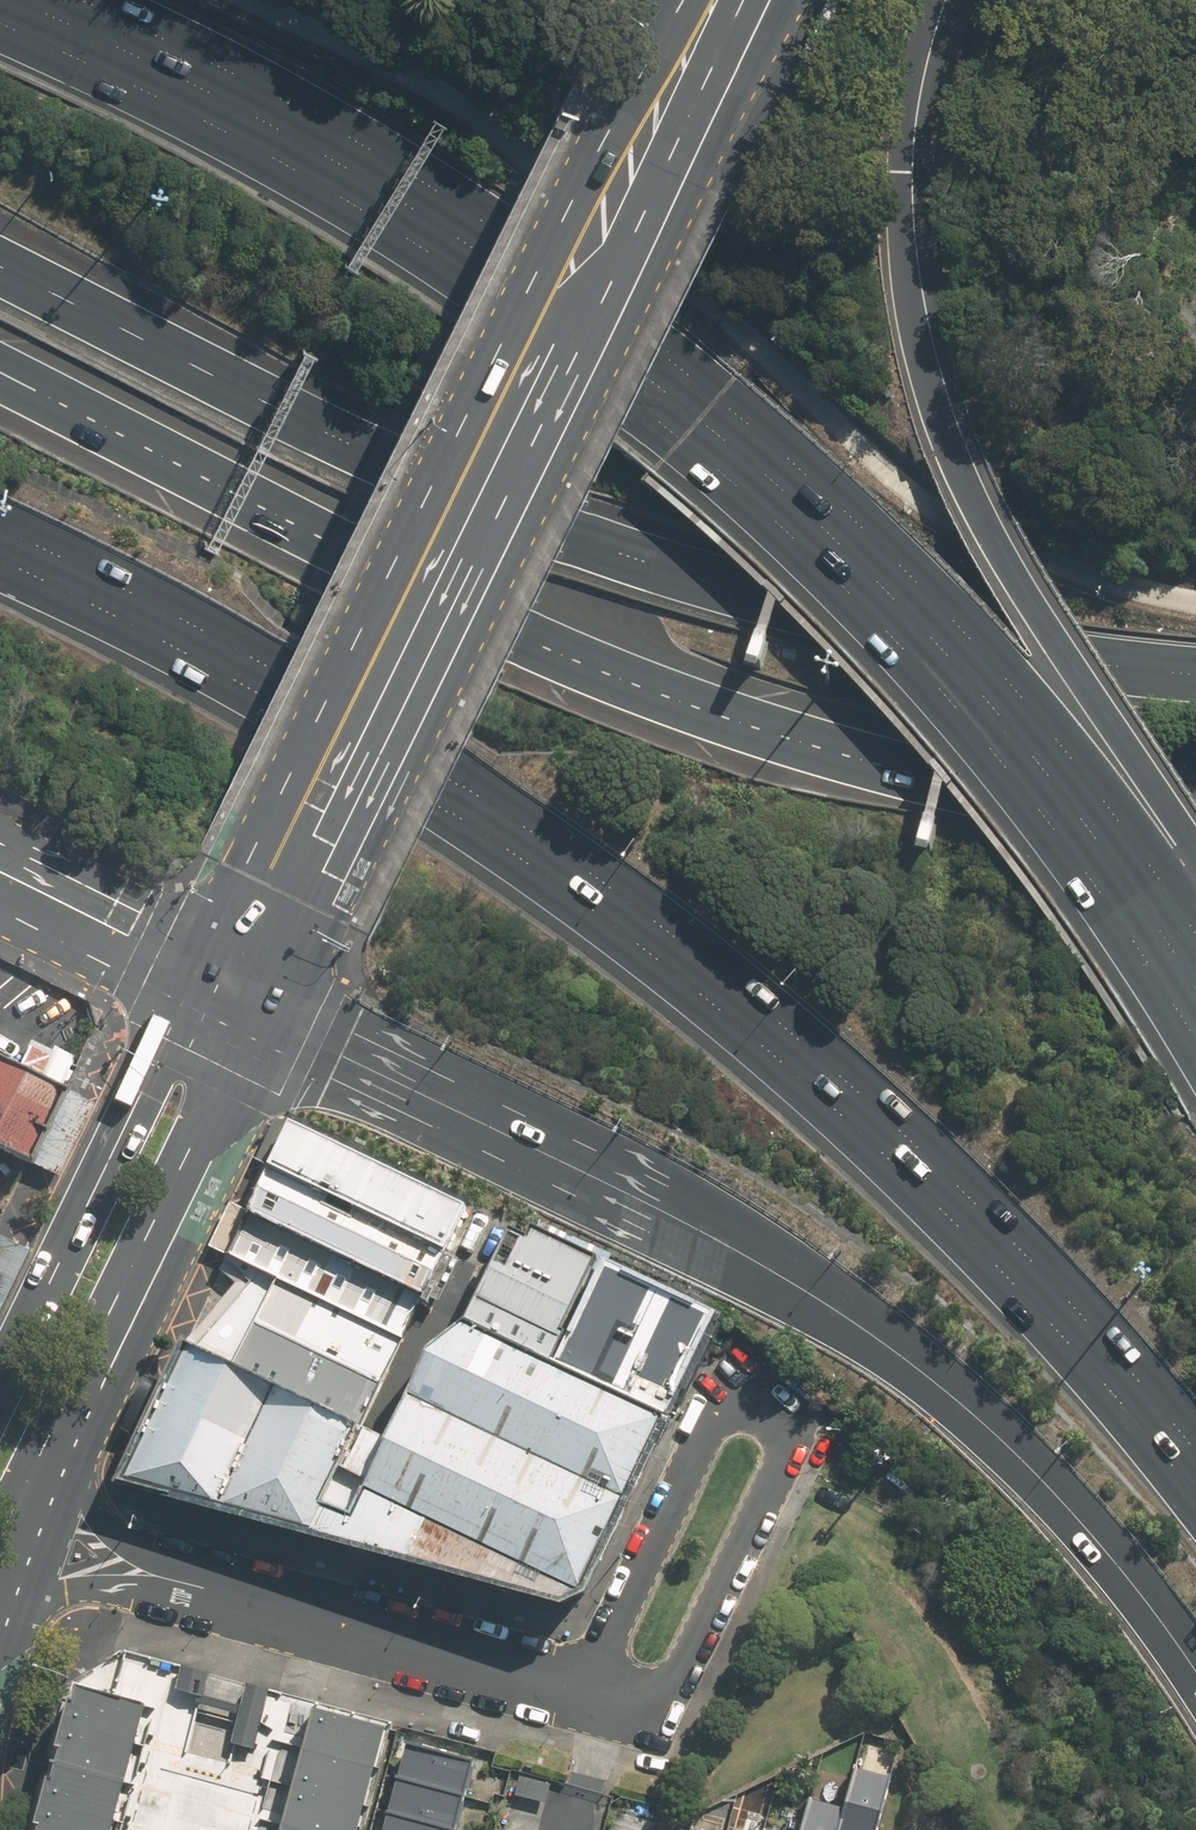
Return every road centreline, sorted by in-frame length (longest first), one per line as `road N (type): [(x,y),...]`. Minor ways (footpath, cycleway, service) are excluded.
road 1 (motorway): [(0,22),(355,204),(642,405),(842,587),(964,717),(1131,932),(1195,1037)]
road 2 (motorway): [(1195,1449),(1004,1226),(633,902),(471,788),(226,641),(0,529)]
road 3 (motorway): [(1195,827),(860,757),(680,700),(515,631),(0,373)]
road 4 (motorway): [(0,265),(375,460),(622,549),(926,633),(1195,672)]
road 5 (motorway): [(1195,1677),(1145,1595),(1033,1478),(927,1375),(847,1313),(737,1246),(222,993)]
road 6 (secondary): [(222,993),(717,0)]
road 7 (motorway): [(936,0),(920,88),(910,252),(953,449),(987,527),(1183,842),(1195,908)]
road 8 (residential): [(589,1695),(714,1421),(731,1409),(774,1424),(786,1439),(785,1464),(758,1519)]
road 9 (primary): [(222,993),(194,1141),(64,1416)]
road 10 (primary): [(0,1372),(125,1121),(222,993)]
road 11 (residential): [(174,1581),(589,1695)]
road 12 (residential): [(758,1519),(668,1694),(639,1703),(589,1695)]
road 13 (primary): [(0,872),(222,993)]
road 14 (residential): [(64,1416),(73,1473),(104,1527),(174,1581)]
road 15 (residential): [(174,1581),(0,1606)]
road 16 (primary): [(64,1416),(0,1562)]
road 17 (residential): [(589,1695),(586,1767),(570,1829)]

